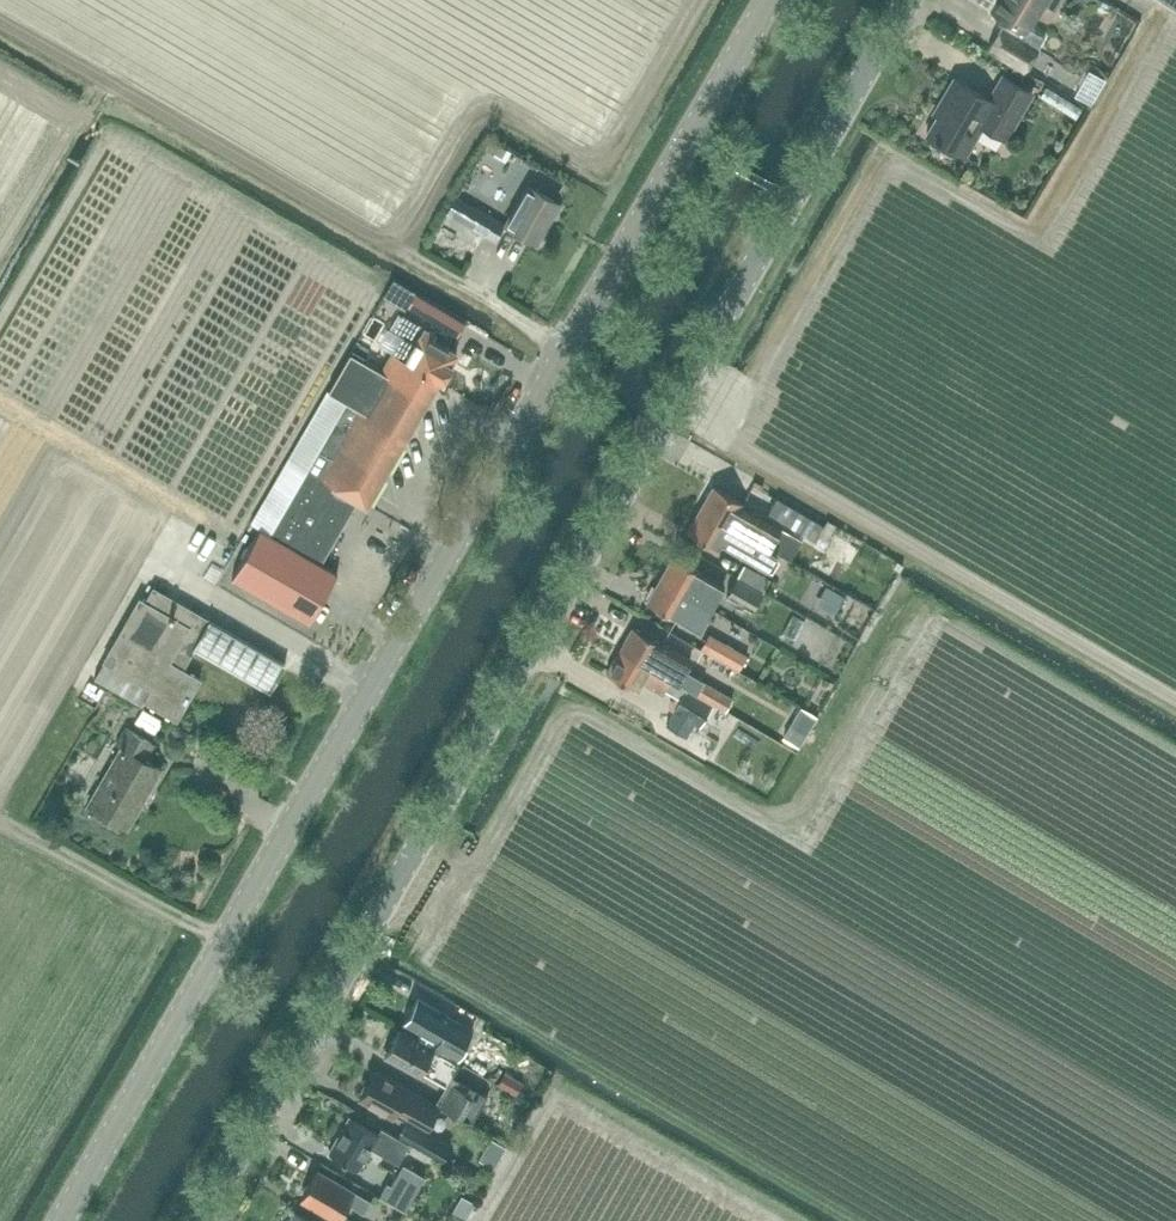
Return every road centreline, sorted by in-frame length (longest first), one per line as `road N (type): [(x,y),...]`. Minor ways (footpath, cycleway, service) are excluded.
road 1 (unclassified): [(203,1220),(911,0)]
road 2 (tertiary): [(63,1220),(771,0)]
road 3 (track): [(565,355),(0,25)]

